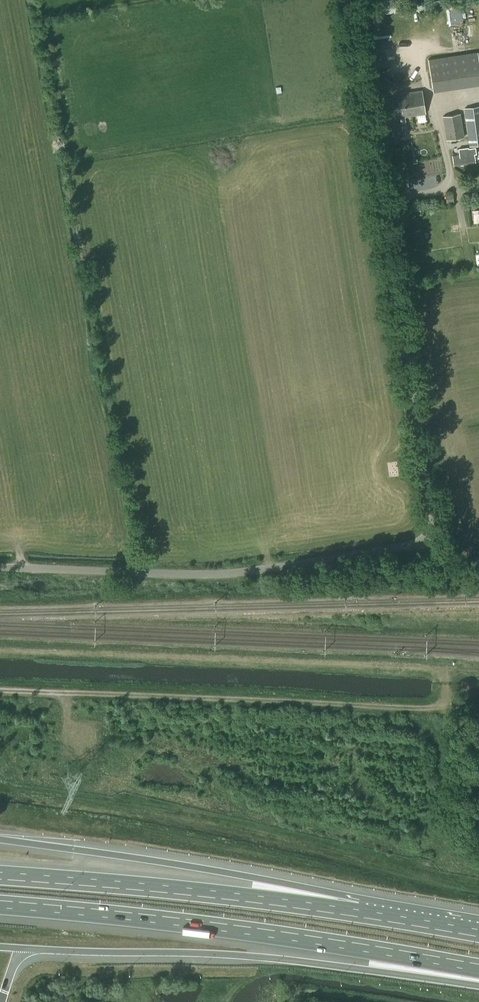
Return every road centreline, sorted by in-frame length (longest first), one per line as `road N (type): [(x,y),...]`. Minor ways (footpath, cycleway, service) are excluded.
road 1 (track): [(0,650),(407,667),(434,672),(444,684),(429,709),(0,692)]
road 2 (unclassified): [(432,534),(354,0)]
road 3 (motorway): [(0,905),(242,930),(478,969)]
road 4 (unclassified): [(432,534),(408,547),(246,572),(0,568)]
road 5 (motorway): [(359,913),(255,878),(0,840)]
road 6 (motorway): [(359,913),(0,876)]
road 7 (motorway): [(248,956),(478,986)]
road 8 (motorway): [(478,935),(359,913)]

